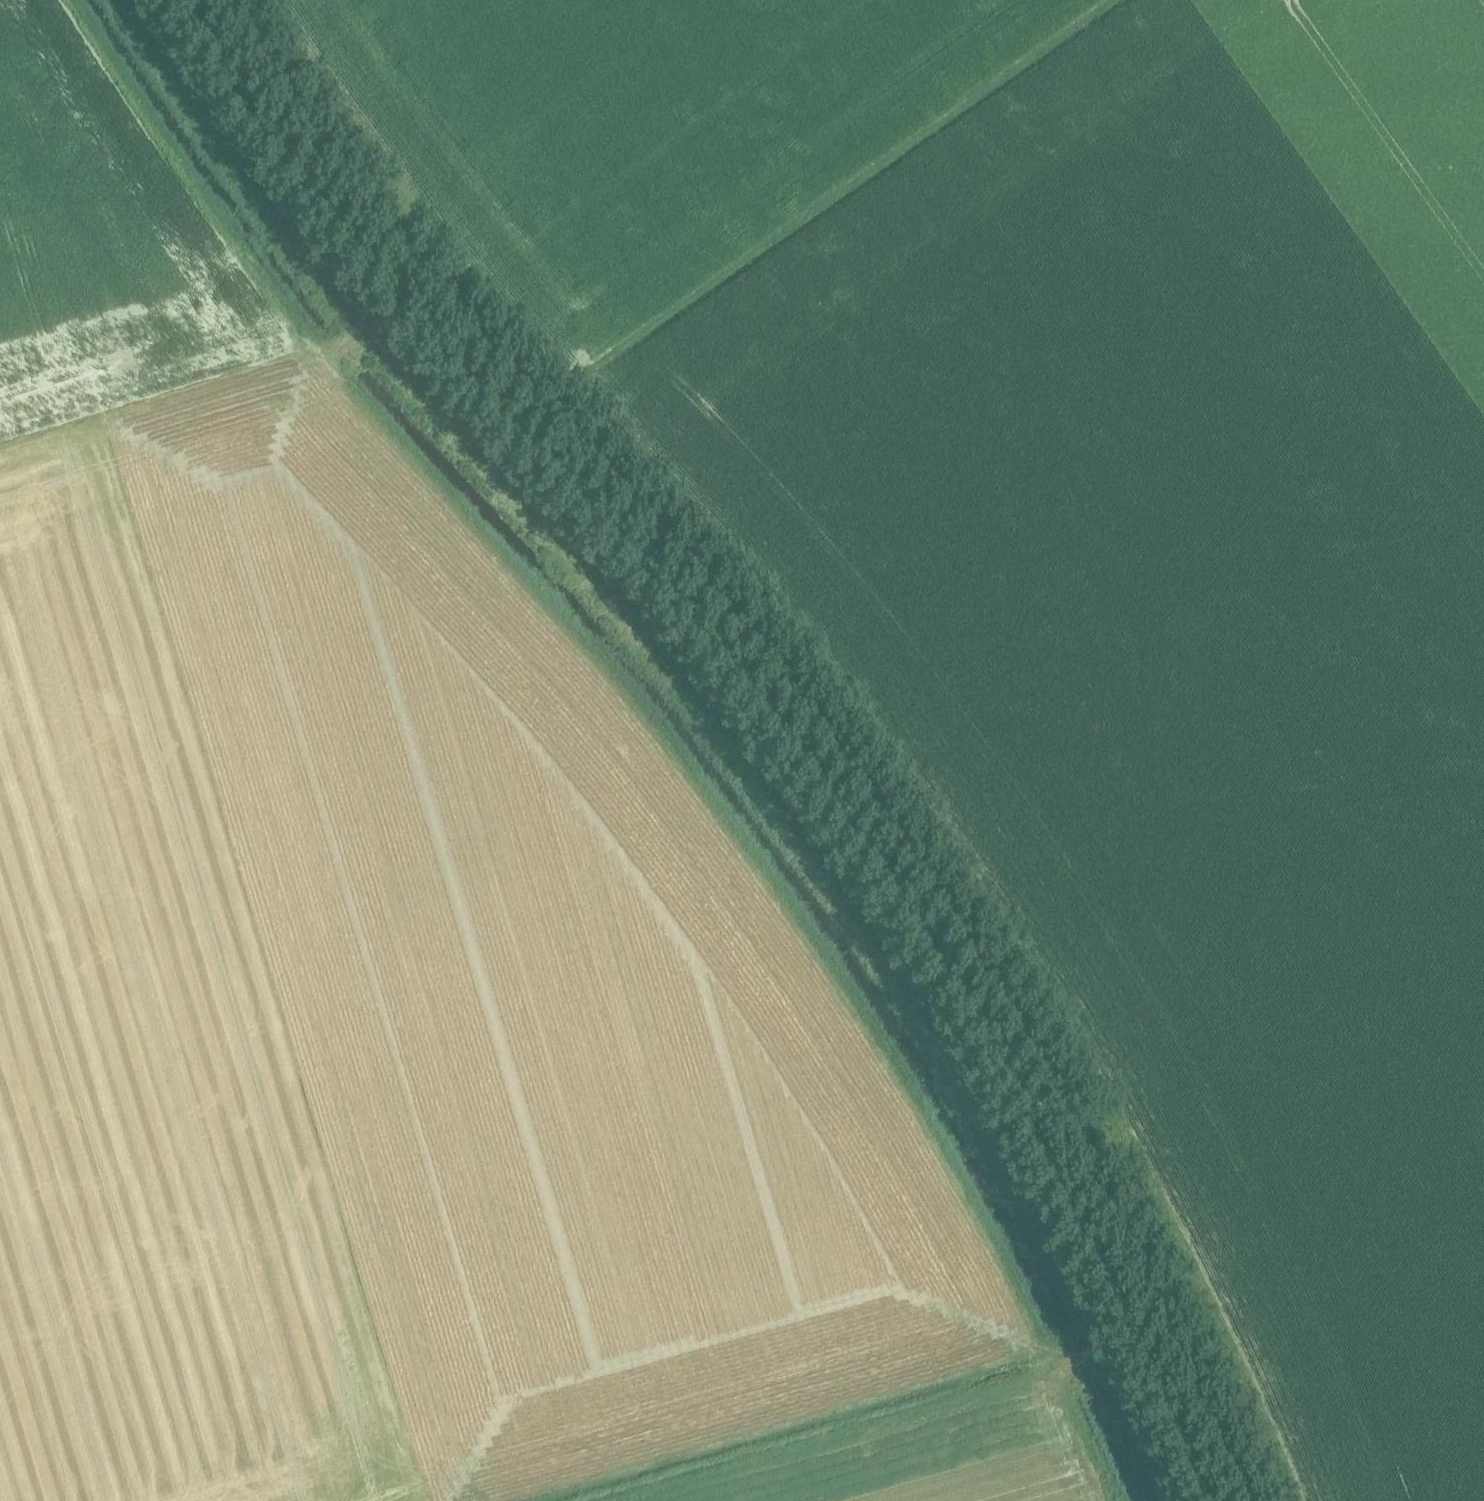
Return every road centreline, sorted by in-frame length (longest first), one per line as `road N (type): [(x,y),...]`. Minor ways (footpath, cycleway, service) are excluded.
road 1 (track): [(130,0),(373,332),(645,629),(814,845),(920,1002),(1029,1190),(1177,1500)]

